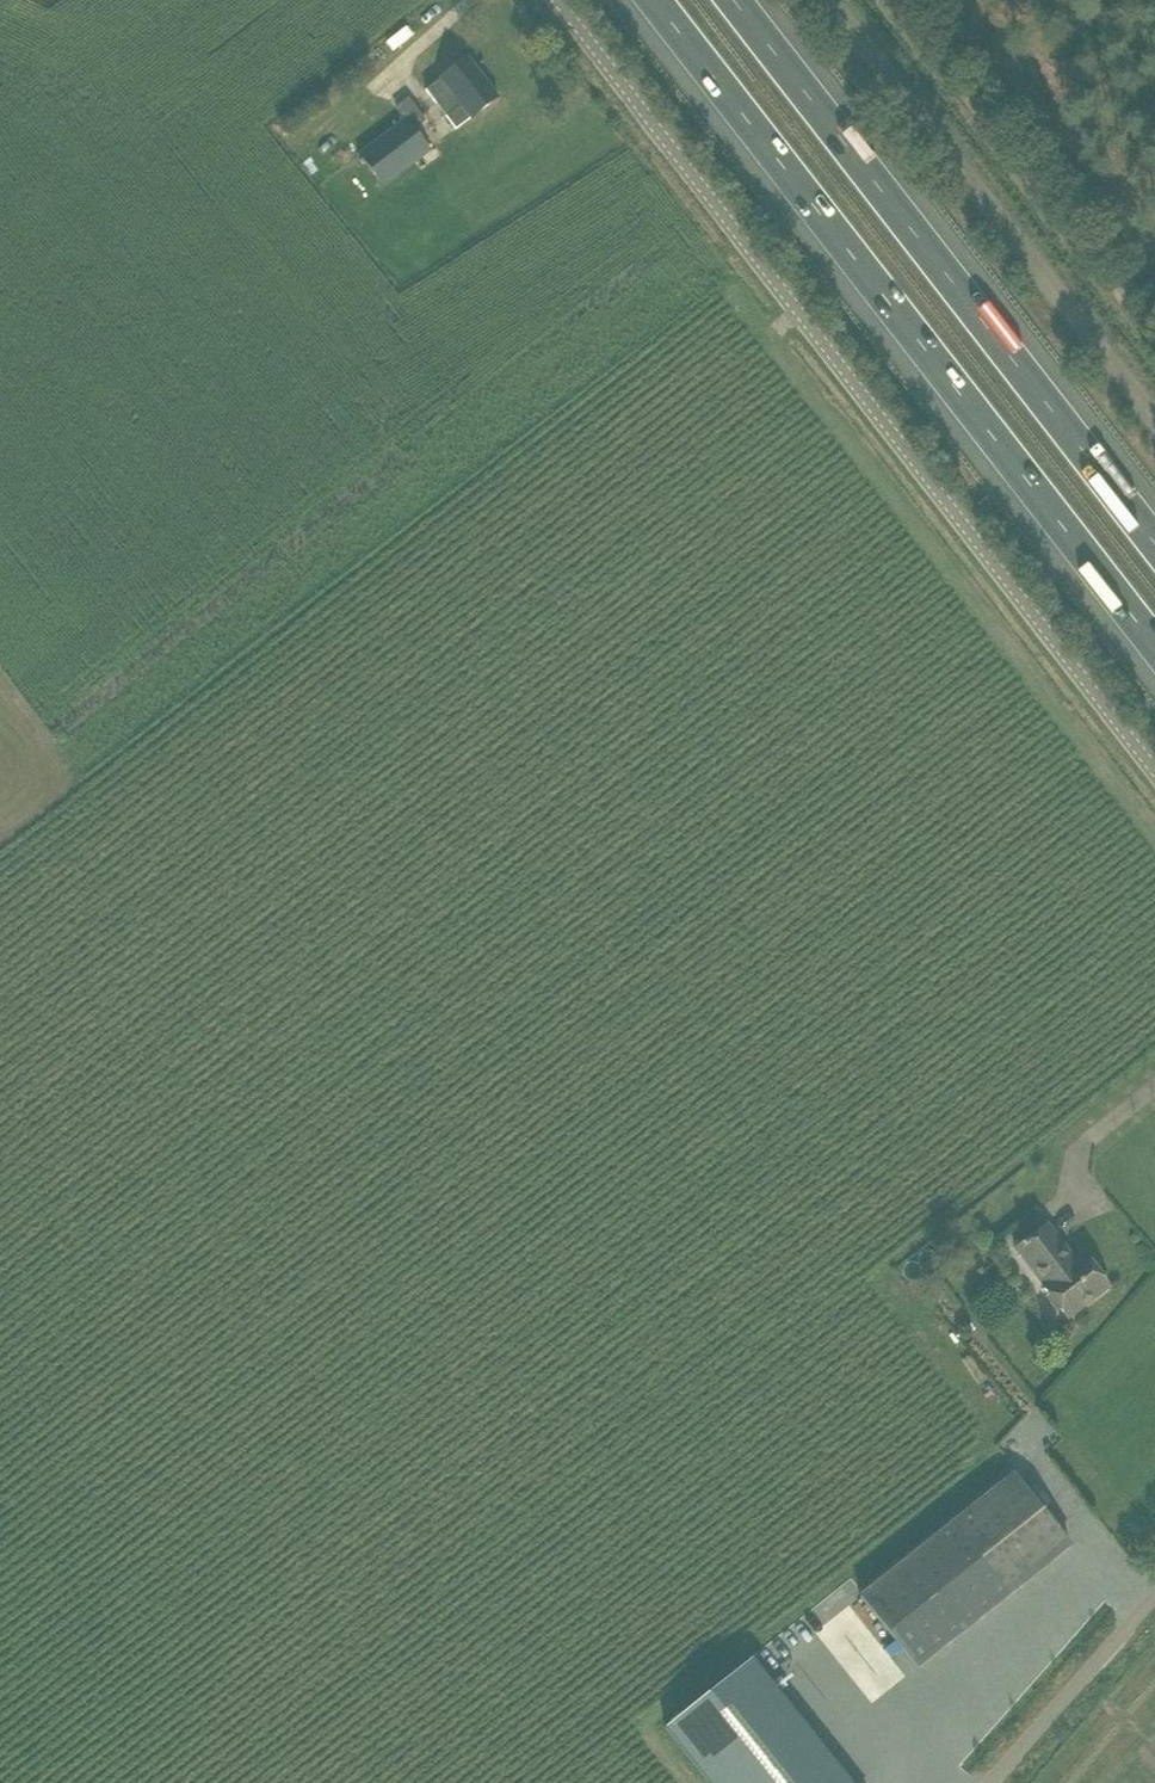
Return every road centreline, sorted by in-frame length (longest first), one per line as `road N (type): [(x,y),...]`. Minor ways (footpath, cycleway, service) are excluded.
road 1 (unclassified): [(1154,777),(552,0)]
road 2 (motorway): [(658,0),(1154,646)]
road 3 (motorway): [(1154,541),(738,0)]
road 4 (unclassified): [(1154,414),(833,0)]
road 5 (unclassified): [(993,1782),(1154,1599)]

